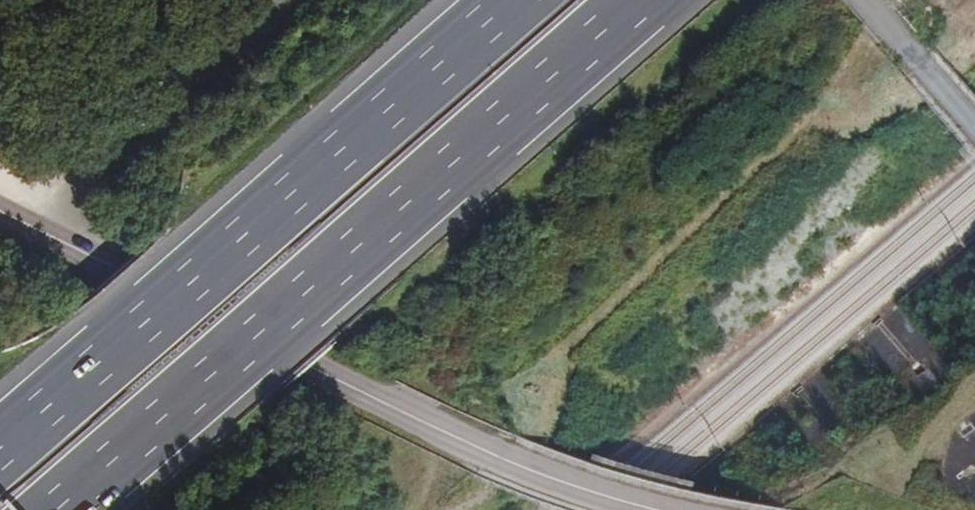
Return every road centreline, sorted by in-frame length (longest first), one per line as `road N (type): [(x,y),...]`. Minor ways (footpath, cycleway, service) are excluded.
road 1 (motorway): [(60,509),(642,0)]
road 2 (motorway): [(511,0),(0,447)]
road 3 (secondary): [(656,509),(460,440),(121,272)]
road 4 (secondary): [(0,212),(121,272)]

